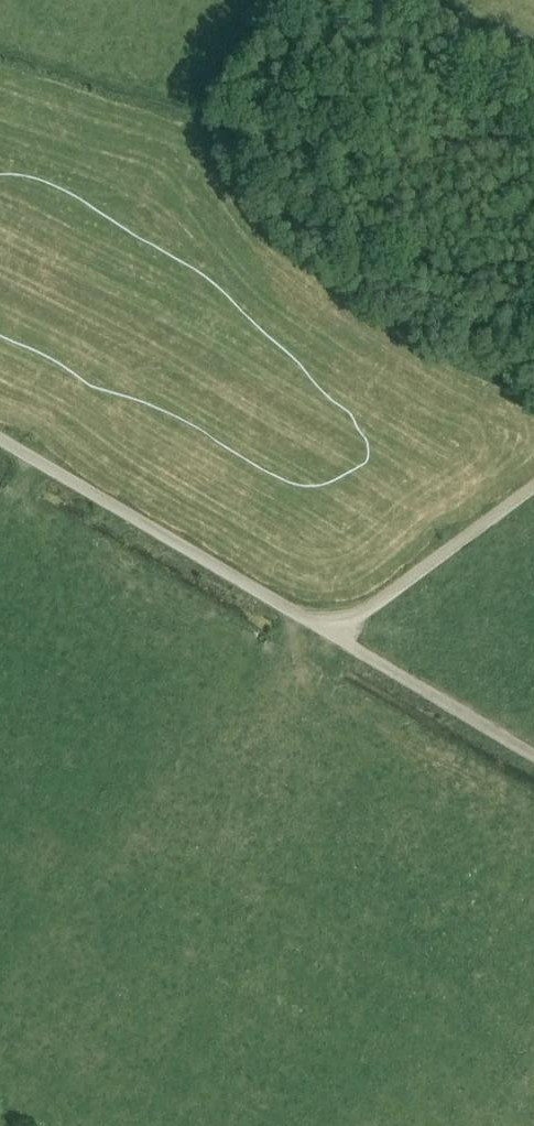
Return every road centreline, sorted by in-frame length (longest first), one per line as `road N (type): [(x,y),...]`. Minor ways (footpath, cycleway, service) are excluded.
road 1 (track): [(0,439),(308,622)]
road 2 (track): [(308,622),(375,605),(533,487)]
road 3 (track): [(308,622),(533,753)]

